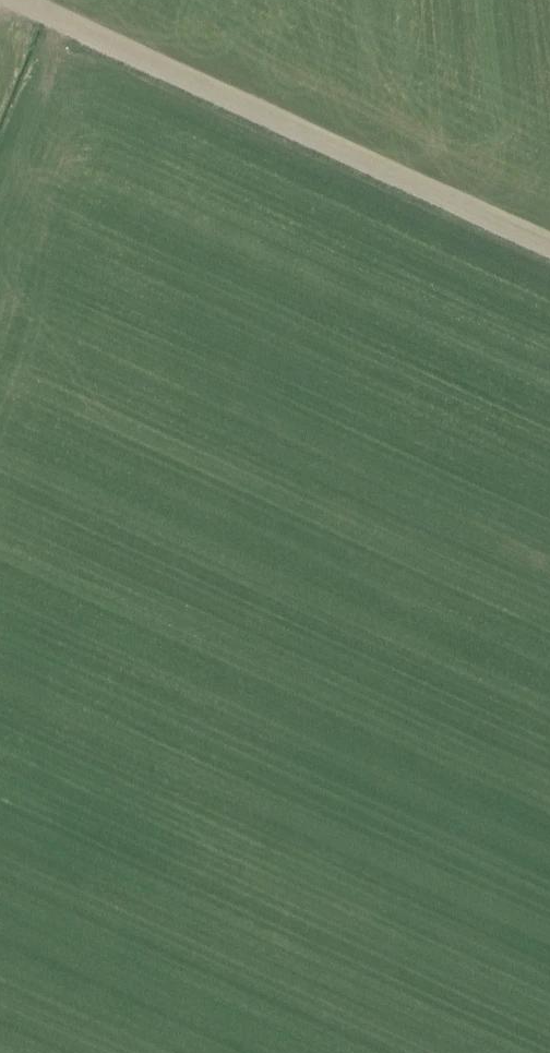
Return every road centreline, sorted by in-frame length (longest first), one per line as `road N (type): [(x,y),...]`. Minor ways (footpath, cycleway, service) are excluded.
road 1 (track): [(22,0),(549,247)]

